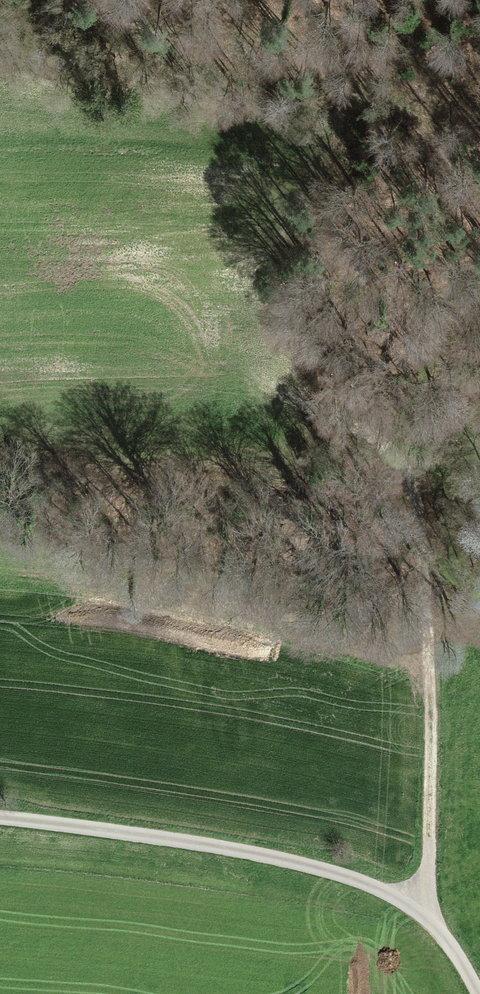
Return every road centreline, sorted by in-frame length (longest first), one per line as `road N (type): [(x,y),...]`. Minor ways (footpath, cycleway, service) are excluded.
road 1 (track): [(256,374),(399,457),(418,502),(430,560),(434,697),(427,869),(416,908)]
road 2 (unclassified): [(0,823),(280,862),(354,884),(416,908),(473,993)]
road 3 (track): [(58,0),(349,88),(412,117),(479,203)]

